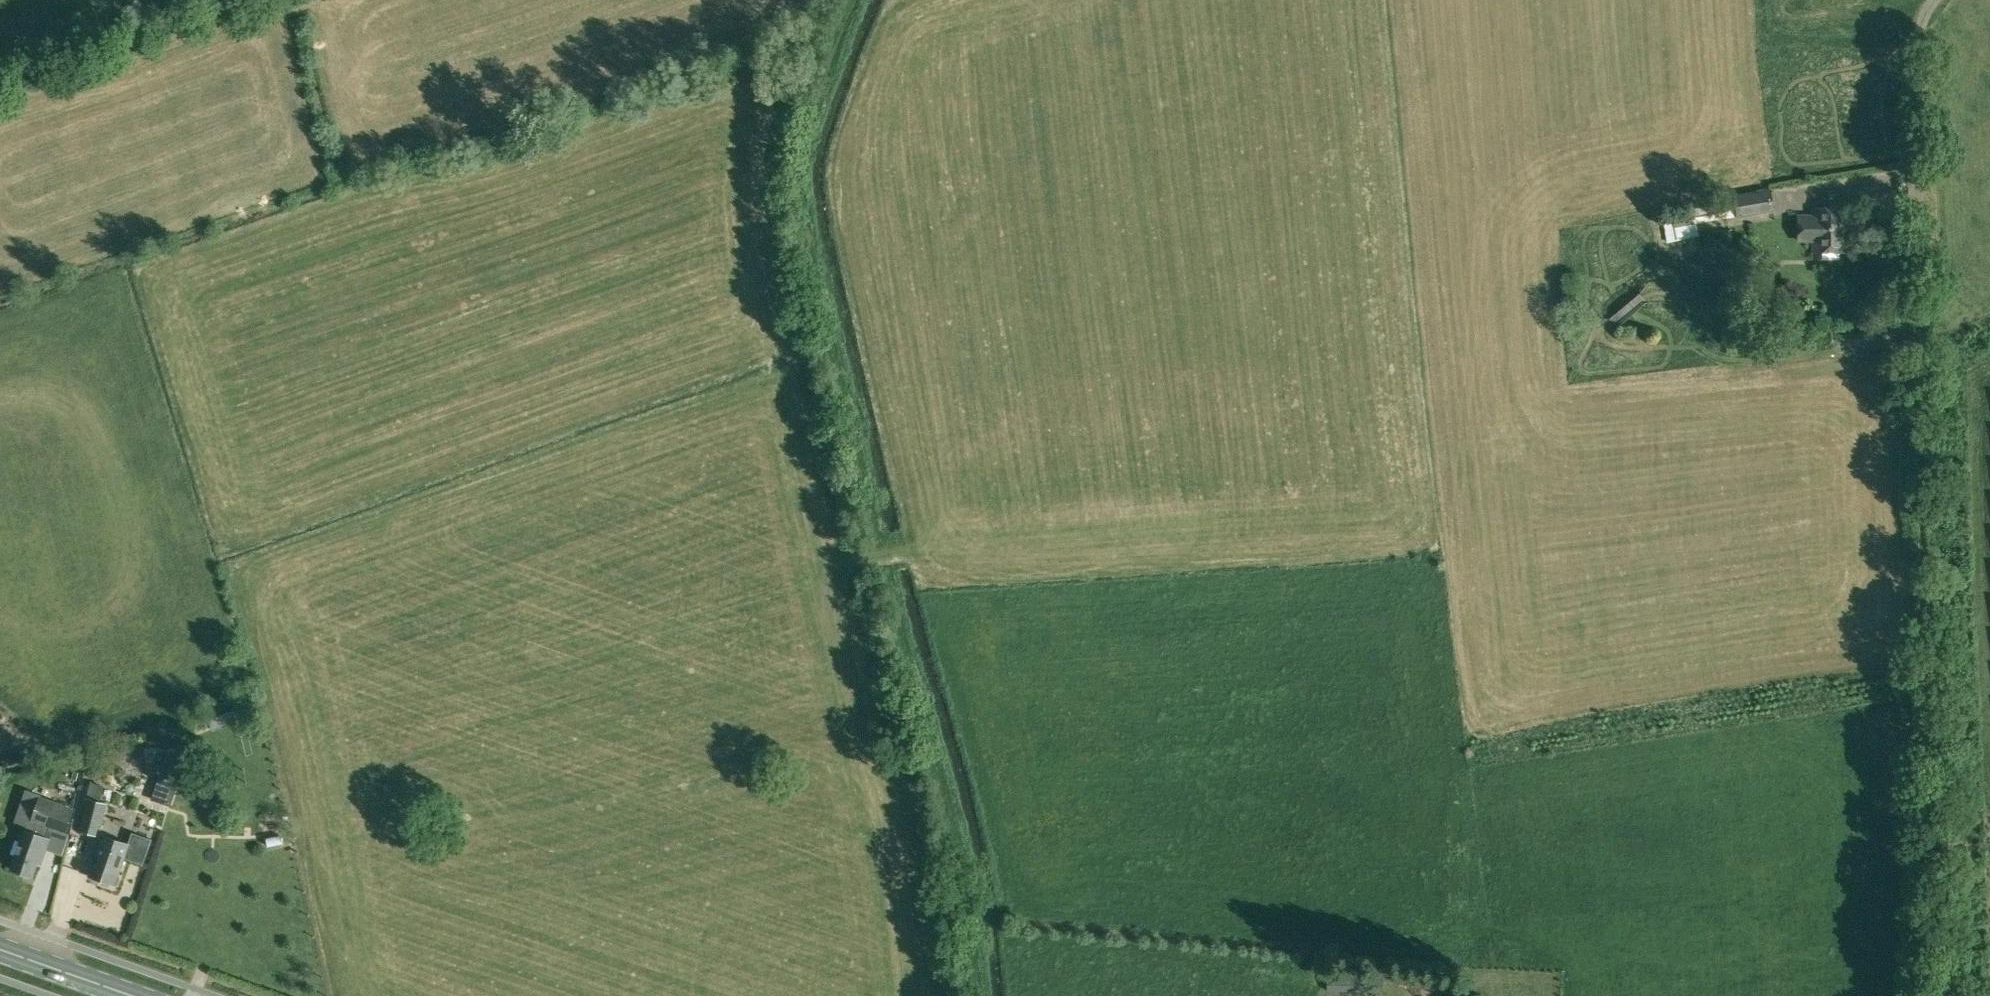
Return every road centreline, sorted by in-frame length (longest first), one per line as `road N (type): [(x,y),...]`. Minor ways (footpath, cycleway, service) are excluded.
road 1 (track): [(853,0),(805,128),(802,189),(880,554),(973,894),(986,995)]
road 2 (primary): [(133,995),(0,950)]

